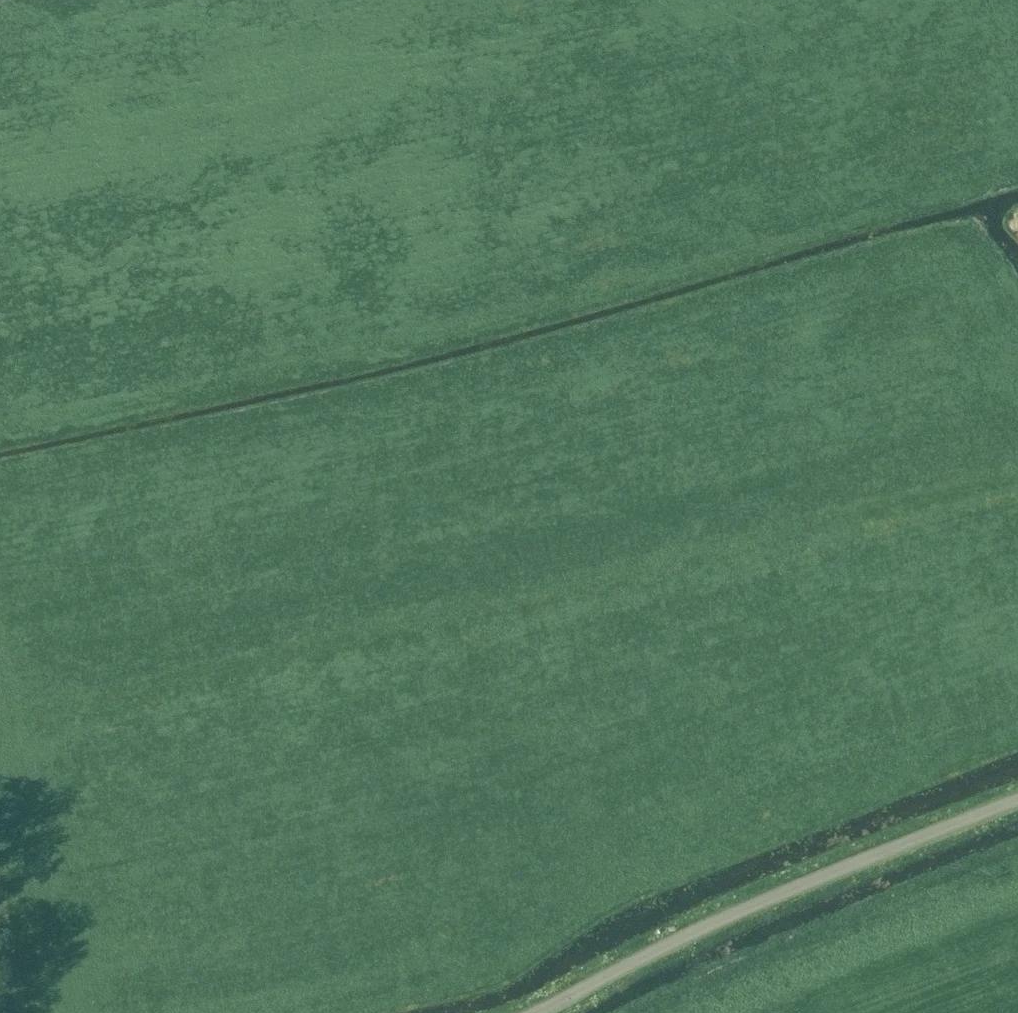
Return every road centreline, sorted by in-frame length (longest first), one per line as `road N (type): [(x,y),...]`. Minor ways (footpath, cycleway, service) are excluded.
road 1 (unclassified): [(1017,802),(654,952),(544,1012)]

